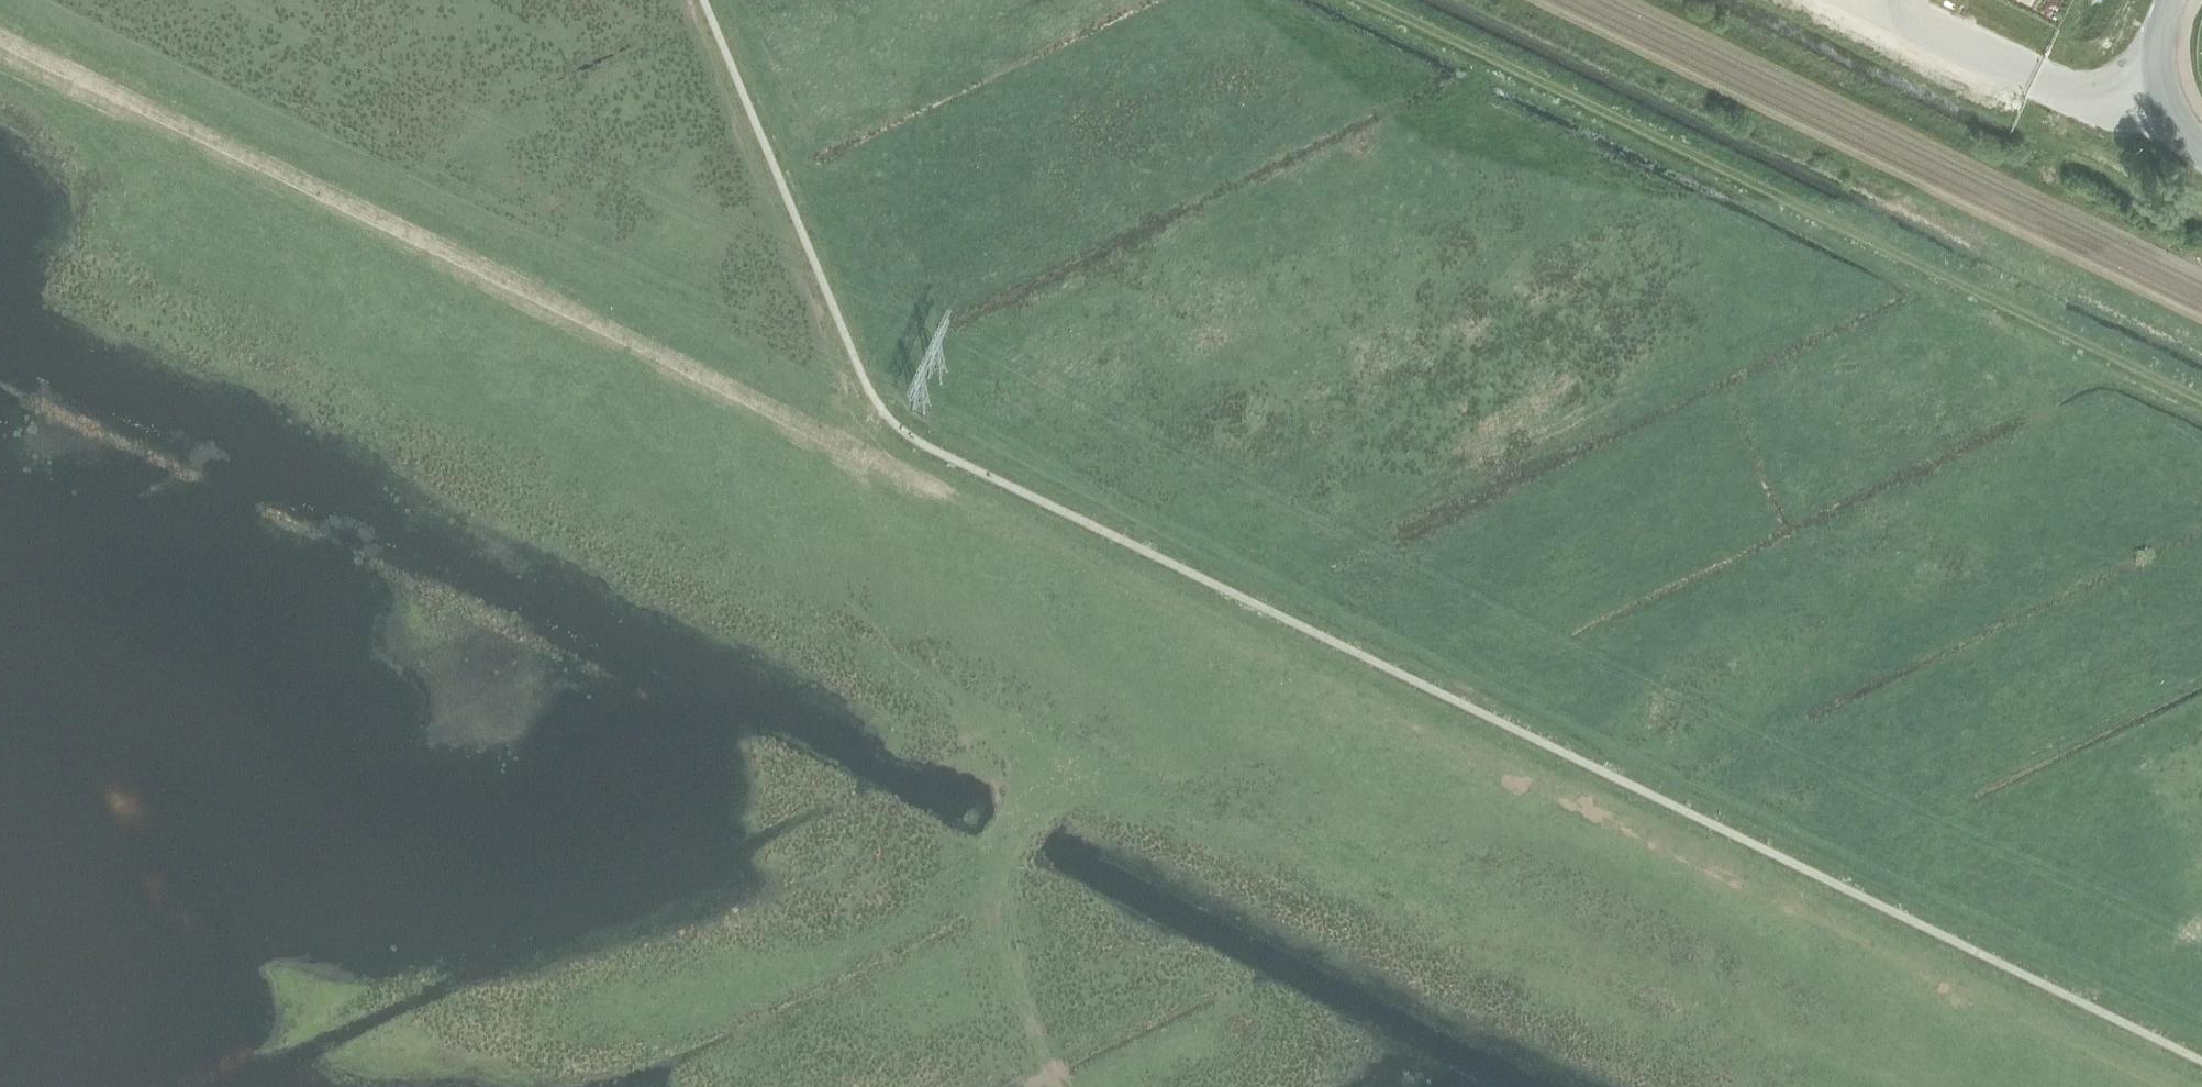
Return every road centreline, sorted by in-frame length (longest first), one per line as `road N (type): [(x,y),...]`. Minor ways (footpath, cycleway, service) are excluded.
road 1 (tertiary): [(2201,151),(2171,116),(2157,72),(2169,0)]

